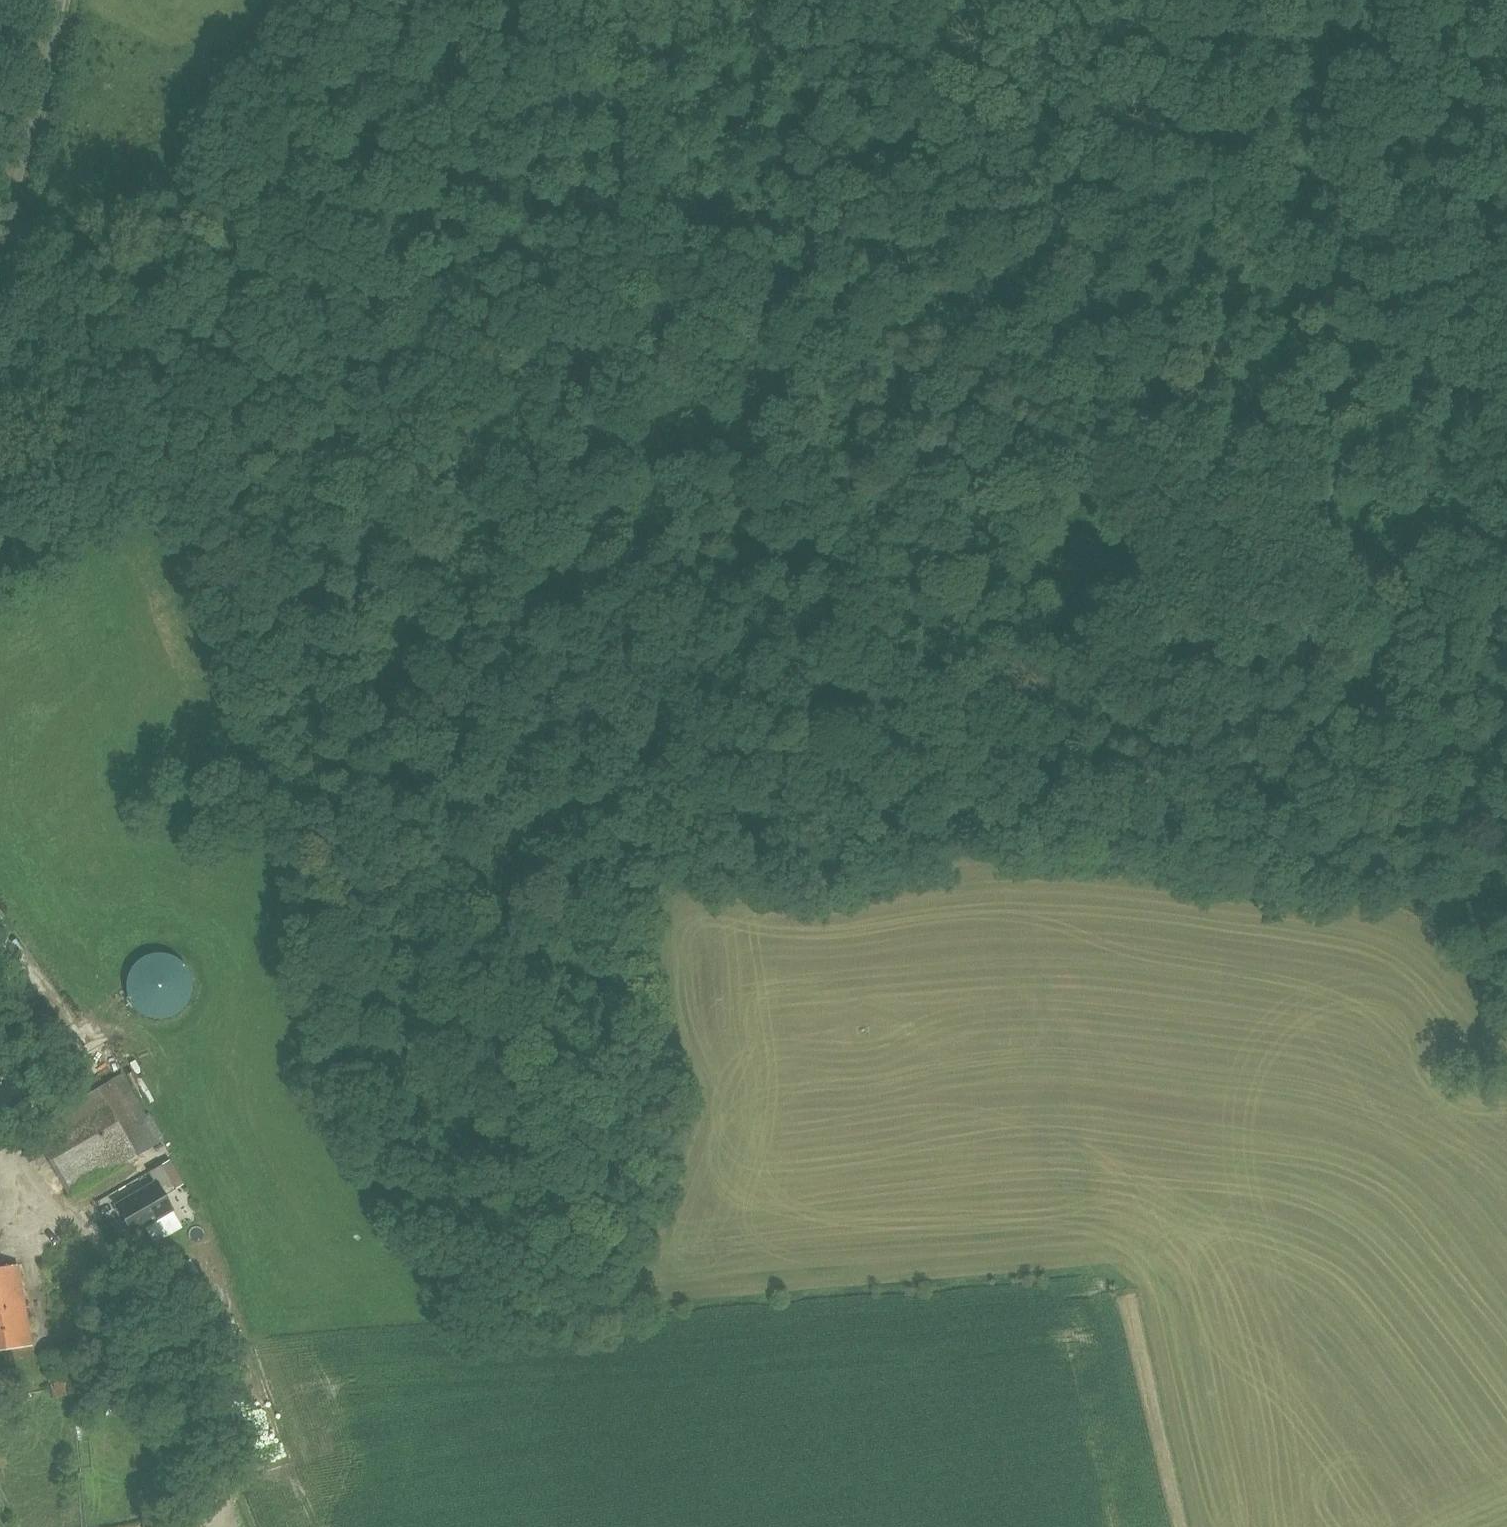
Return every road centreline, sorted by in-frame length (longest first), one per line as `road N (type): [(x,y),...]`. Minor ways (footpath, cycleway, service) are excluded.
road 1 (unclassified): [(205,1493),(167,1369),(124,1299),(26,1186),(0,1139)]
road 2 (unclassified): [(0,213),(59,0)]

